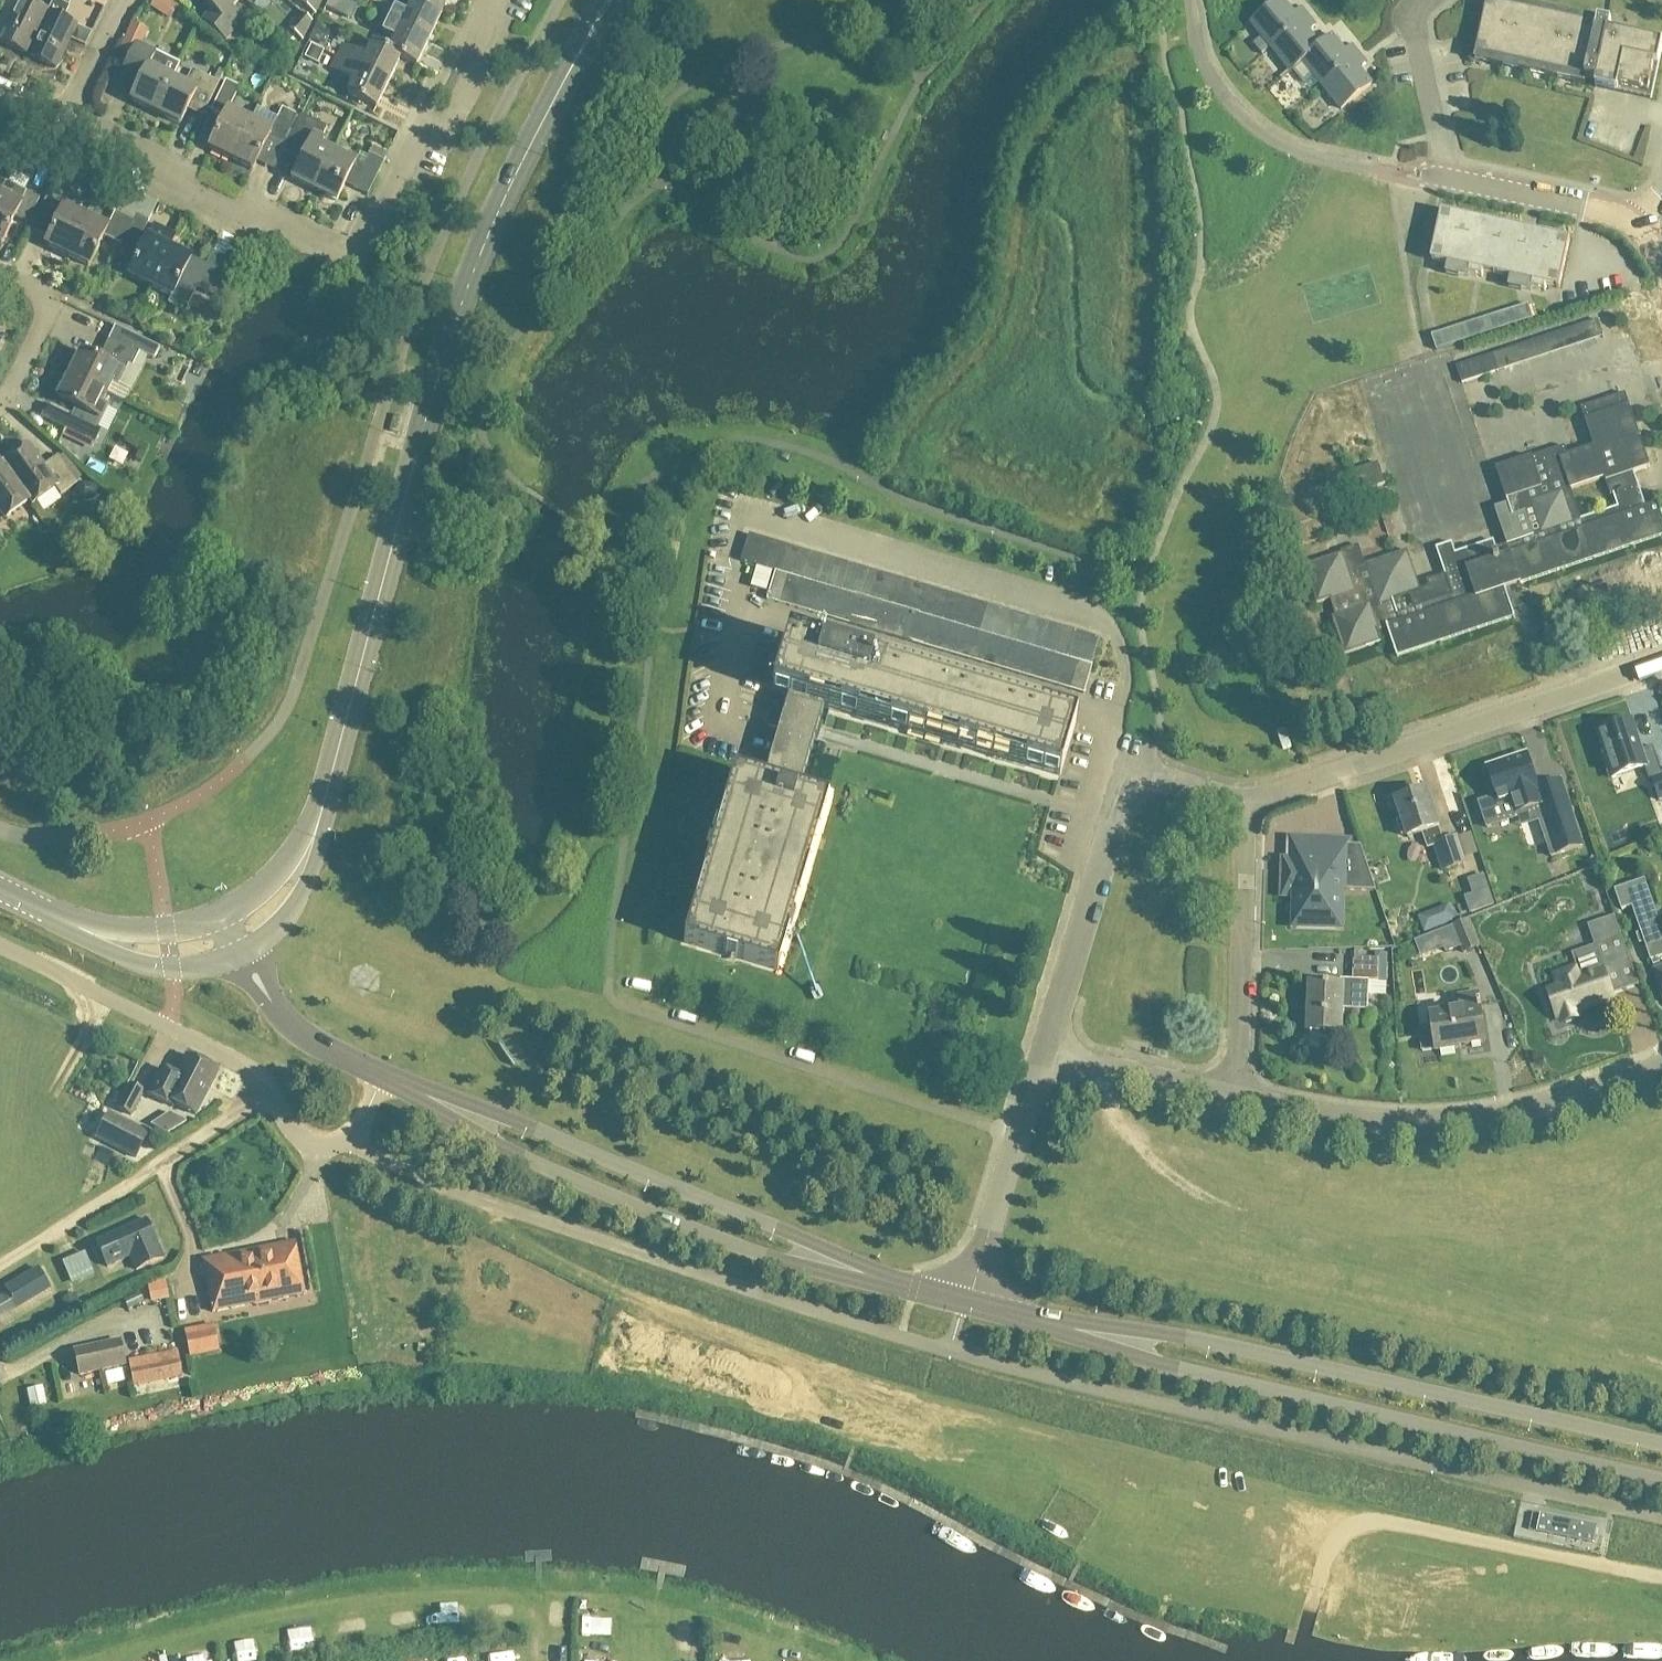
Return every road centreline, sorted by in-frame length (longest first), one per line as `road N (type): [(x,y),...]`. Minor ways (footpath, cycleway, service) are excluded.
road 1 (tertiary): [(322,811),(436,379),(474,271),(612,0)]
road 2 (residential): [(1086,1332),(1160,1363),(1661,1478)]
road 3 (residential): [(1661,1443),(1170,1333),(1086,1332)]
road 4 (residential): [(384,1072),(351,1139),(305,1144),(253,1068),(0,944)]
road 5 (residential): [(447,1106),(524,1157),(763,1255),(894,1281)]
road 6 (residential): [(894,1281),(535,1128),(447,1106)]
road 7 (residential): [(404,149),(355,259),(65,123)]
road 8 (residential): [(1661,664),(1246,800)]
road 9 (residential): [(1238,1096),(1342,1121),(1495,1120),(1661,1065)]
road 10 (residential): [(1046,1052),(1136,761),(1246,800)]
road 11 (track): [(270,1089),(0,1269)]
road 12 (residential): [(1238,1096),(1246,800)]
road 13 (residential): [(1046,1052),(964,1299)]
road 14 (residential): [(1046,1052),(1238,1096)]
road 15 (residential): [(384,1072),(290,1022),(235,953)]
road 16 (residential): [(1428,0),(1417,16),(1416,50),(1450,184)]
road 17 (residential): [(1450,184),(1636,224)]
road 18 (tertiary): [(235,953),(286,918),(305,888),(322,811)]
road 19 (residential): [(488,8),(482,65),(457,114),(404,149)]
road 20 (tertiary): [(75,924),(140,964),(172,967),(235,953)]
road 21 (residential): [(0,402),(46,322),(47,302),(0,274)]
road 22 (residential): [(488,8),(428,94),(404,149)]
road 23 (track): [(1197,1193),(1116,1121),(1107,1066)]
road 24 (tertiary): [(322,811),(263,889),(218,916)]
road 25 (tertiary): [(218,916),(168,928),(75,924)]
road 26 (residential): [(65,123),(126,0)]
road 27 (residential): [(964,1299),(1086,1332)]

